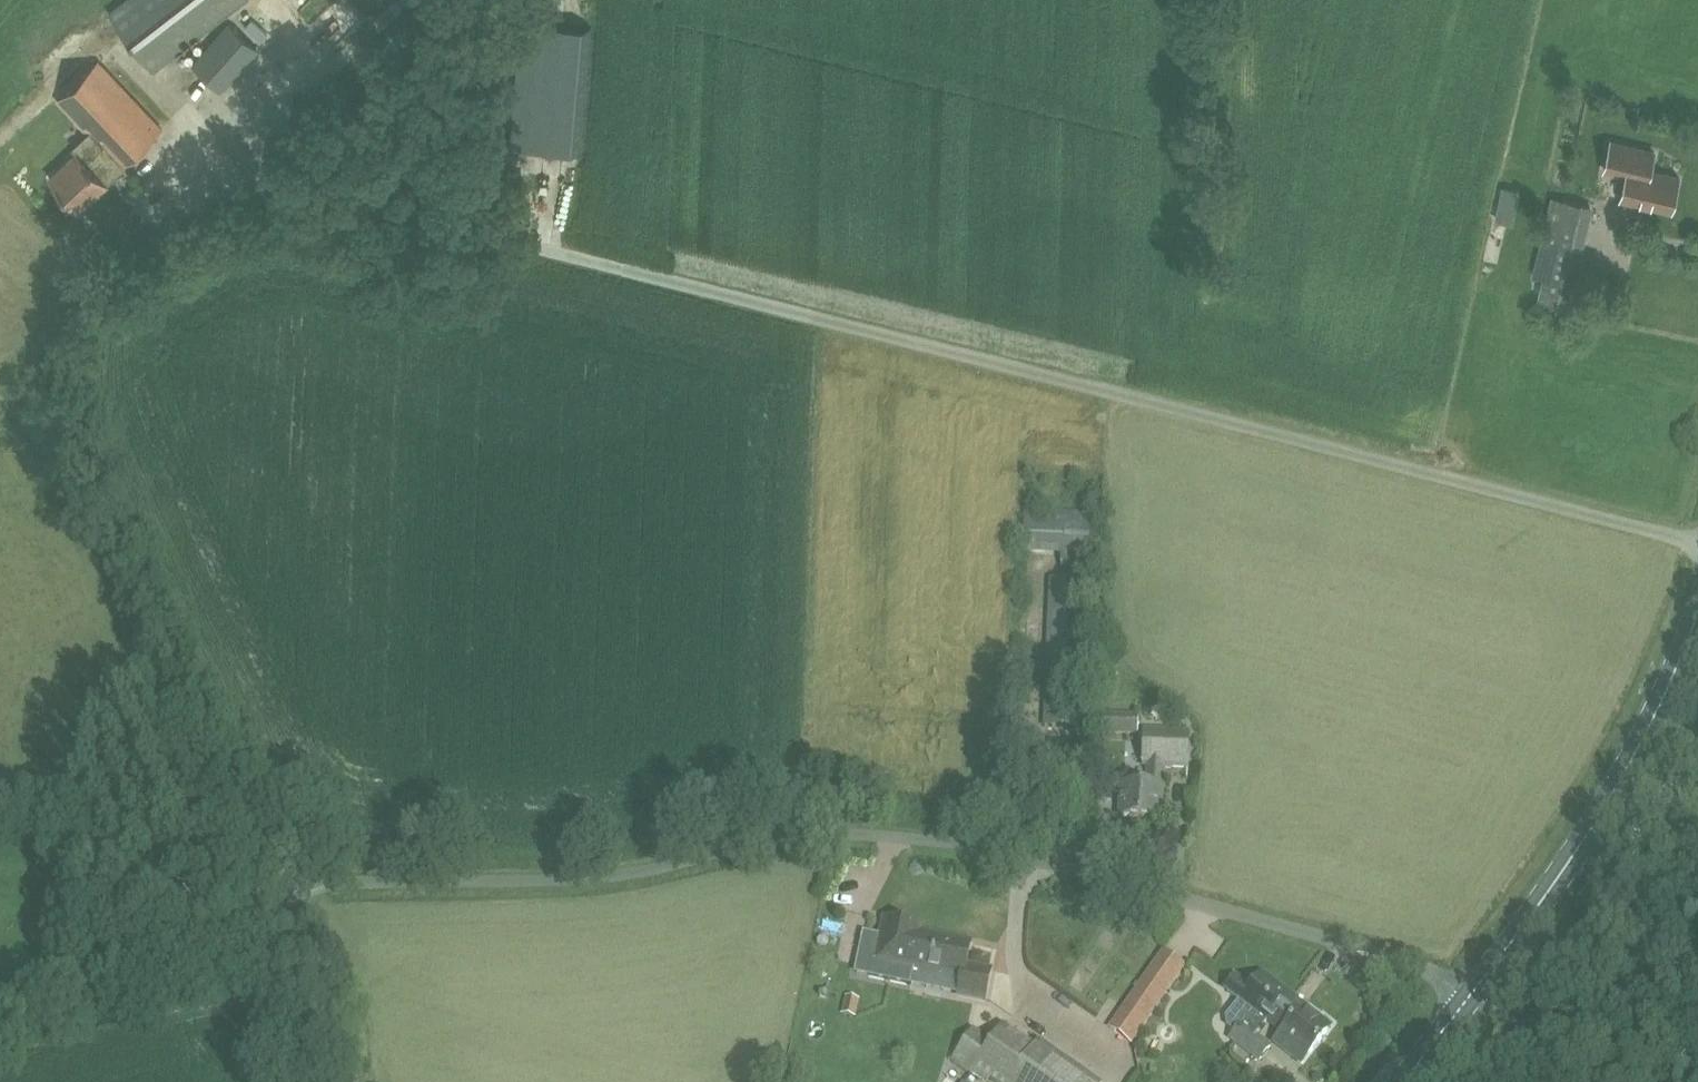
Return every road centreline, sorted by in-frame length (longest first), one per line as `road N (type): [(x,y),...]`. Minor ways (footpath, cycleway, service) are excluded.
road 1 (unclassified): [(1465,994),(1399,963),(1019,855),(827,832),(607,875),(329,883),(299,891),(201,955),(0,1015)]
road 2 (secondary): [(1595,815),(1664,689),(1697,605)]
road 3 (secondary): [(1465,994),(1595,815)]

